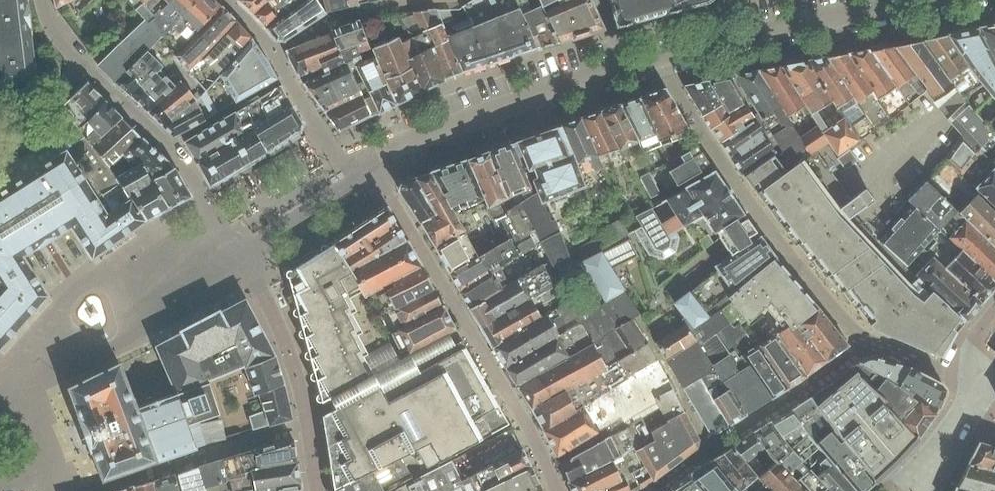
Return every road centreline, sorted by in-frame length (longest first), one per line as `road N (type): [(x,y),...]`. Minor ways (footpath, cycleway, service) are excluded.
road 1 (residential): [(555,490),(528,431),(366,159)]
road 2 (residential): [(658,54),(795,263),(856,334),(873,342)]
road 3 (residential): [(44,0),(87,69),(184,163),(233,239)]
road 4 (residential): [(366,159),(623,65)]
road 5 (residential): [(658,54),(917,0)]
road 6 (residential): [(88,490),(308,424)]
road 7 (residential): [(233,239),(283,337),(308,424)]
road 8 (residential): [(873,342),(712,447)]
road 9 (residential): [(272,52),(325,25),(415,0)]
road 10 (residential): [(272,52),(343,173)]
road 11 (residential): [(233,239),(343,173)]
road 12 (residential): [(69,337),(62,303),(81,281),(109,280),(129,297)]

